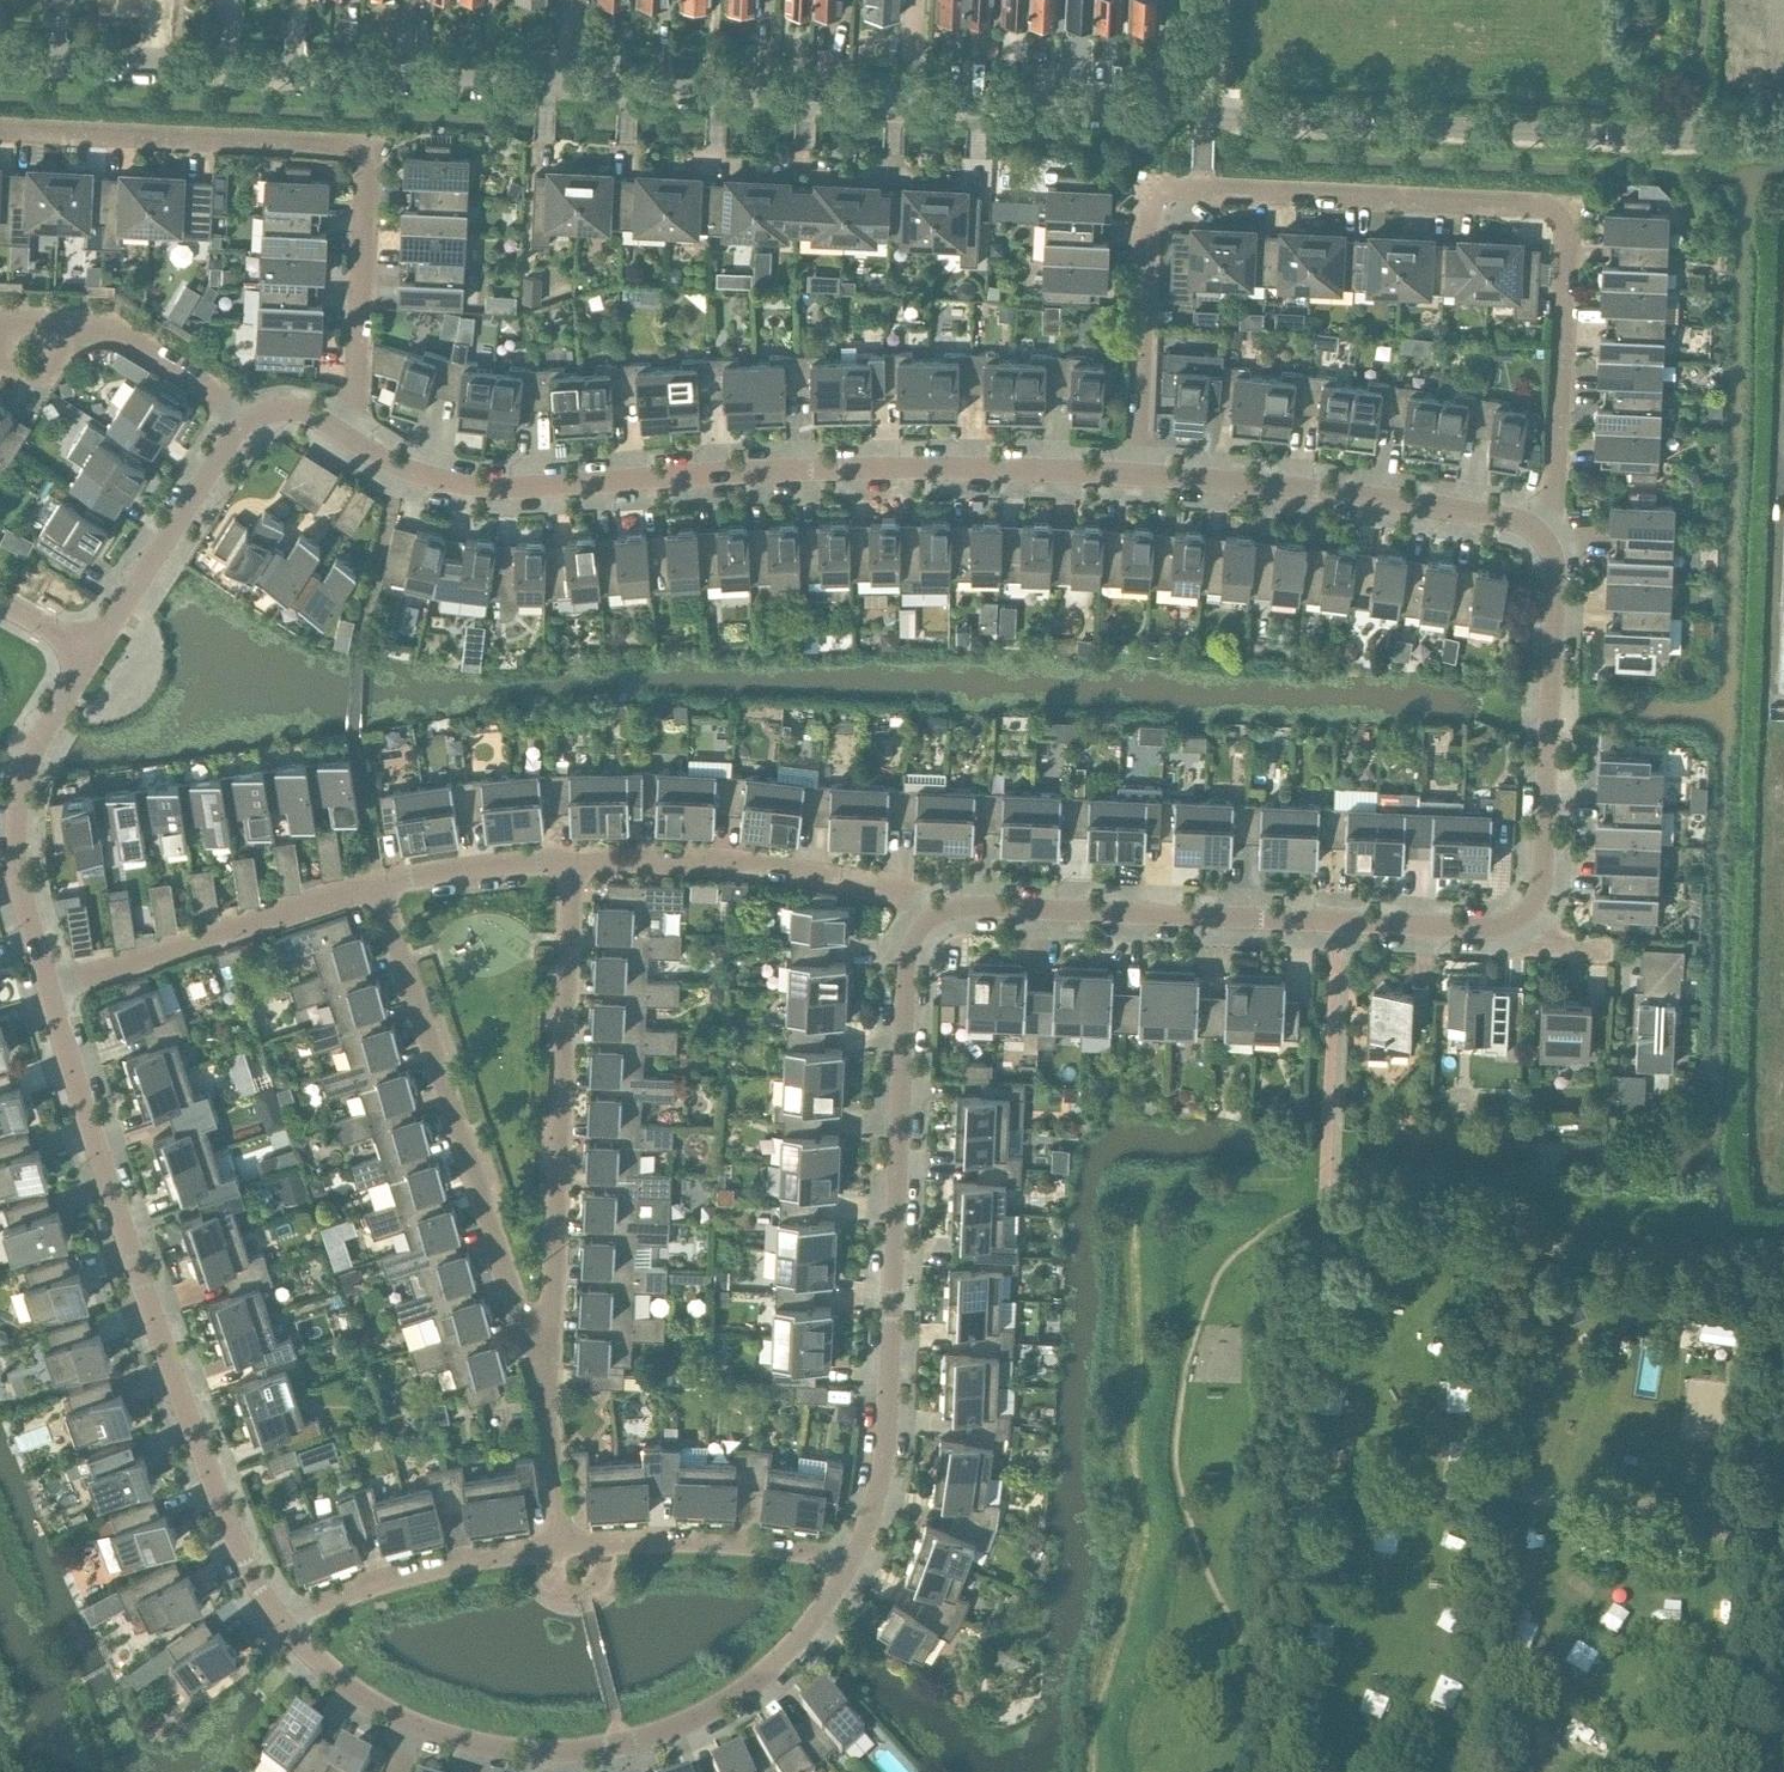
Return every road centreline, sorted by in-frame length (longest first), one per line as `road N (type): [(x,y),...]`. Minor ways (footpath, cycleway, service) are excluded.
road 1 (residential): [(0,55),(1208,114)]
road 2 (residential): [(927,915),(955,907),(1426,935),(1505,922),(1534,897),(1552,645),(1546,540)]
road 3 (residential): [(1135,473),(827,468),(467,485),(400,467),(352,438)]
road 4 (residential): [(1202,188),(1560,212),(1569,227),(1556,499),(1546,540)]
road 5 (residential): [(45,989),(227,1520),(277,1616)]
road 6 (residential): [(851,1557),(882,1491),(907,968),(927,915)]
road 7 (residential): [(0,130),(347,146),(361,154),(352,438)]
road 8 (residential): [(1208,114),(1783,141)]
road 9 (residential): [(376,885),(543,1367)]
road 10 (residential): [(543,1367),(570,861)]
road 11 (residential): [(1546,540),(1518,519),(1135,473)]
road 12 (residential): [(570,861),(813,873),(903,893),(927,915)]
road 13 (residential): [(84,653),(15,783),(17,856),(45,989)]
road 14 (residential): [(45,989),(376,885)]
road 15 (residential): [(1135,473),(1150,202),(1163,187),(1202,188)]
road 16 (residential): [(621,1741),(709,1712),(772,1666),(851,1557)]
road 17 (residential): [(277,1616),(404,1575),(565,1545)]
road 18 (residential): [(250,415),(84,653)]
road 19 (residential): [(565,1545),(697,1540),(851,1557)]
road 20 (residential): [(415,1722),(481,1744),(542,1751),(621,1741)]
road 21 (residential): [(376,885),(570,861)]
road 22 (residential): [(250,415),(136,340),(91,329)]
road 23 (residential): [(543,1367),(565,1545)]
road 24 (residential): [(277,1616),(334,1673),(415,1722)]

